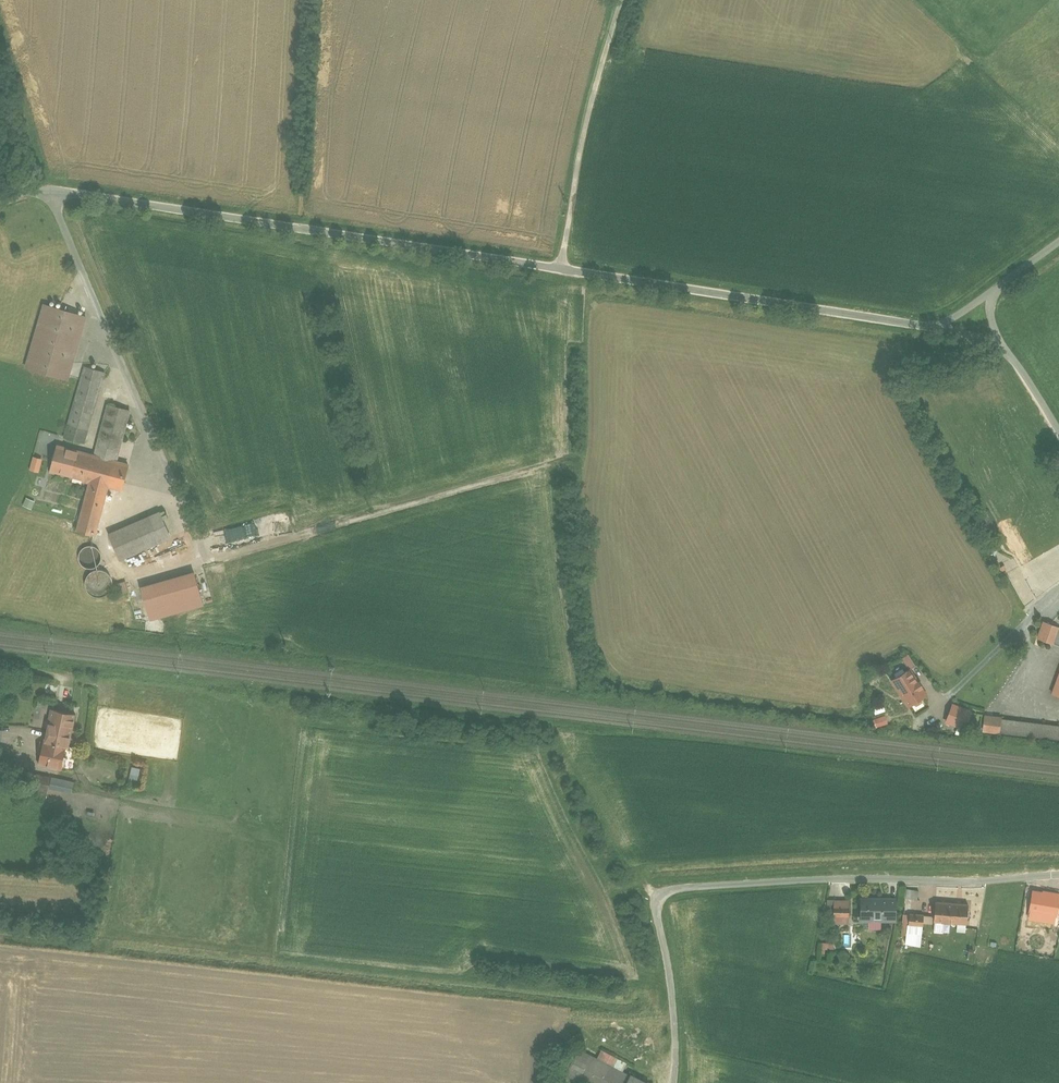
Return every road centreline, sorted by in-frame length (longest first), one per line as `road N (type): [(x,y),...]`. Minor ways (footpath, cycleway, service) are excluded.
road 1 (residential): [(1058,875),(671,890),(657,912),(674,1021),(674,1082)]
road 2 (residential): [(0,197),(51,191),(559,267)]
road 3 (residential): [(559,267),(941,323)]
road 4 (unclassified): [(559,267),(619,0)]
road 5 (track): [(206,558),(376,513)]

